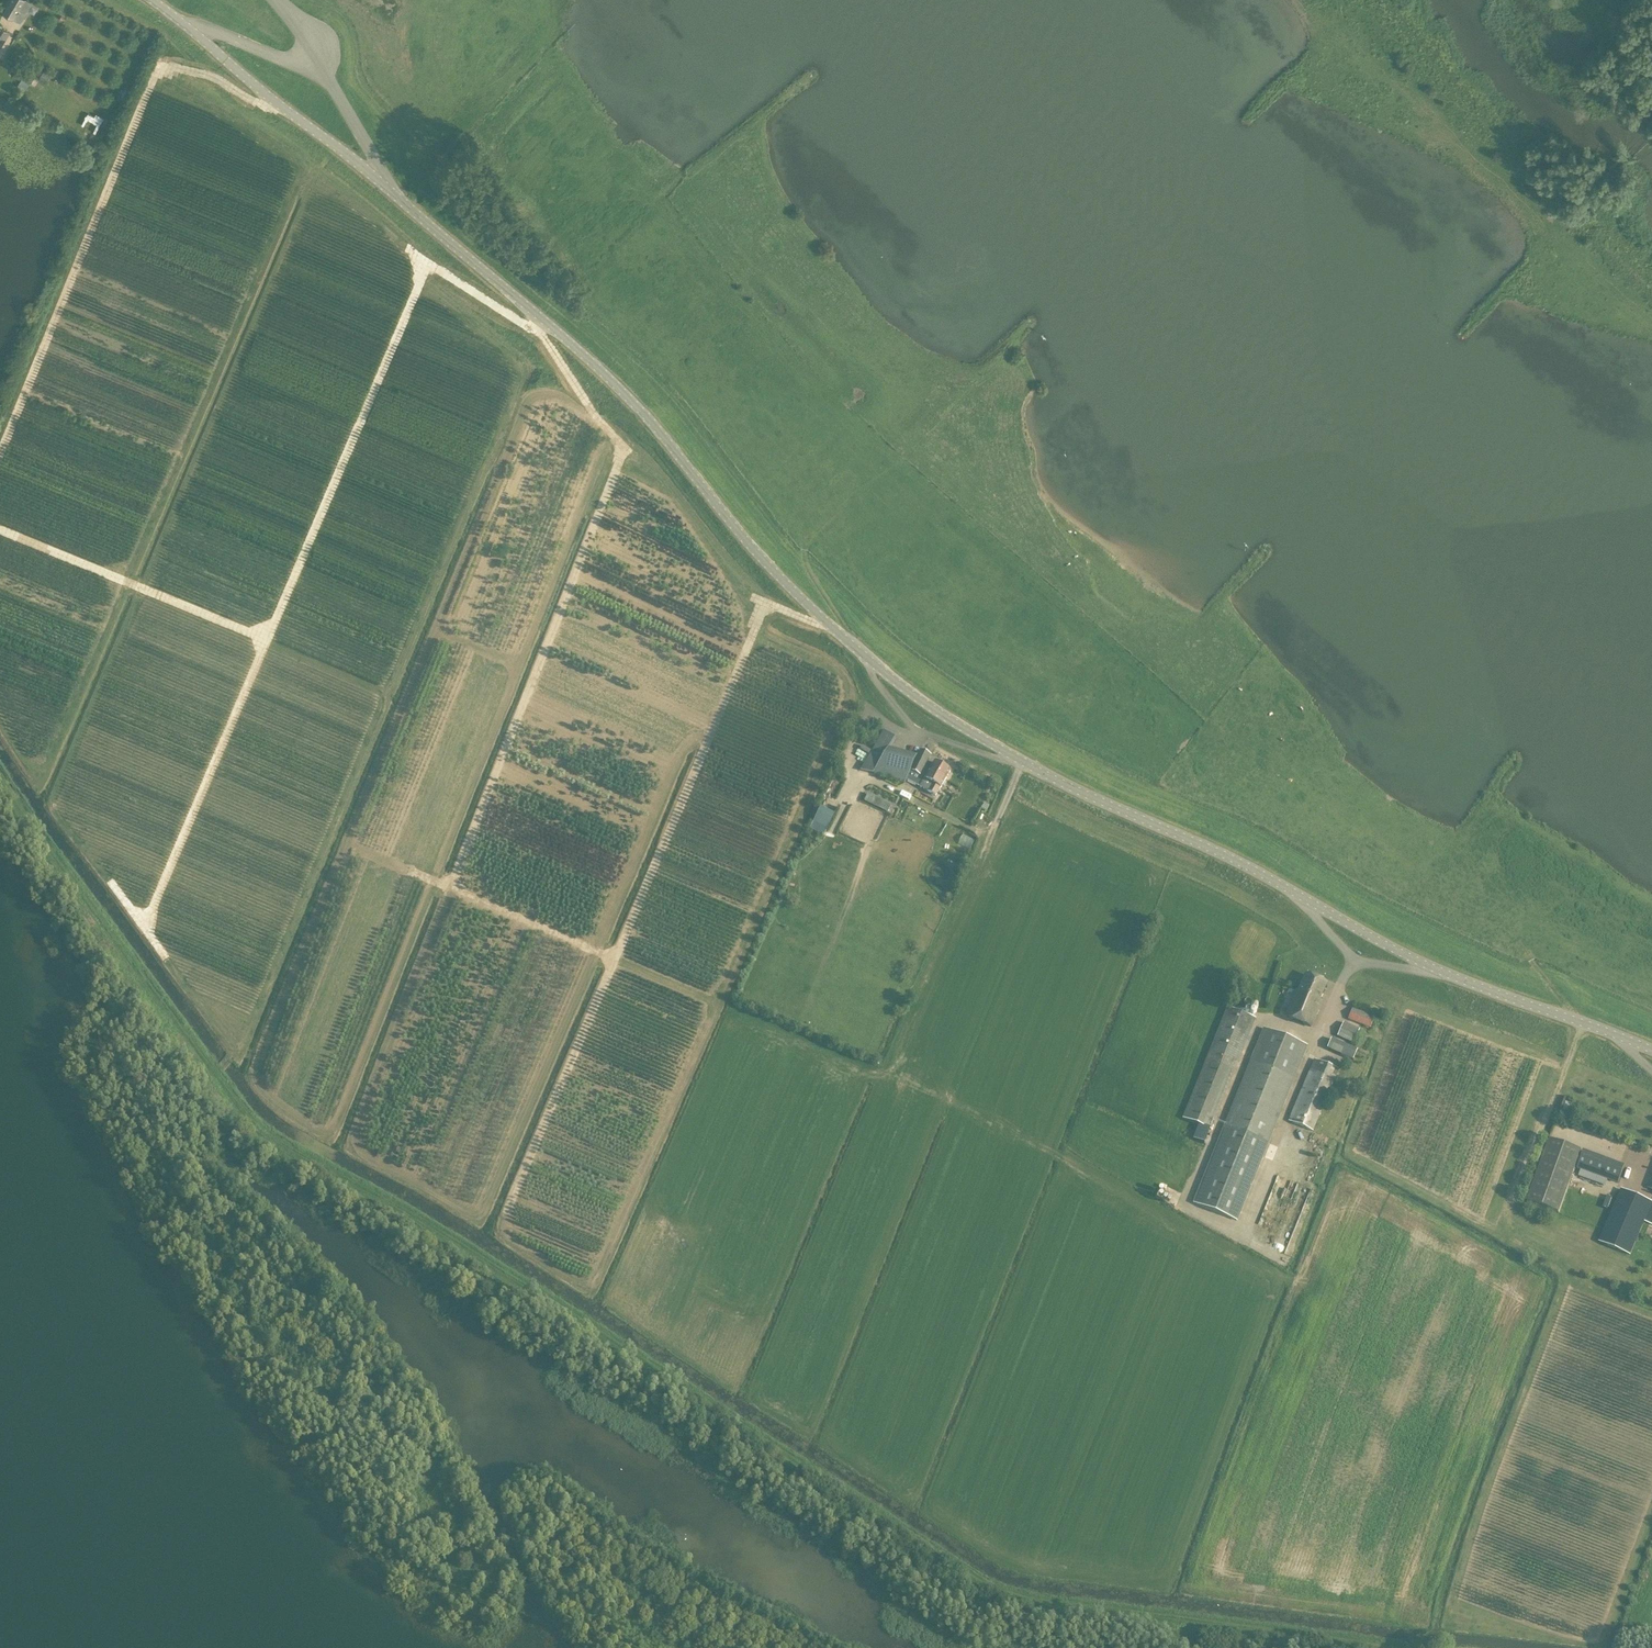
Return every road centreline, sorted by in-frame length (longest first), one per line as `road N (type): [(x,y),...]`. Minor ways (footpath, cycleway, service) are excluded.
road 1 (unclassified): [(1651,1049),(1393,947),(1229,853),(1019,760),(890,676),(787,584),(680,452),(581,350),(158,0)]
road 2 (track): [(1583,1021),(1510,1210),(1516,1236),(1559,1259),(1574,1288)]
road 3 (track): [(1025,763),(916,998)]
road 4 (track): [(990,835),(858,774),(832,831)]

